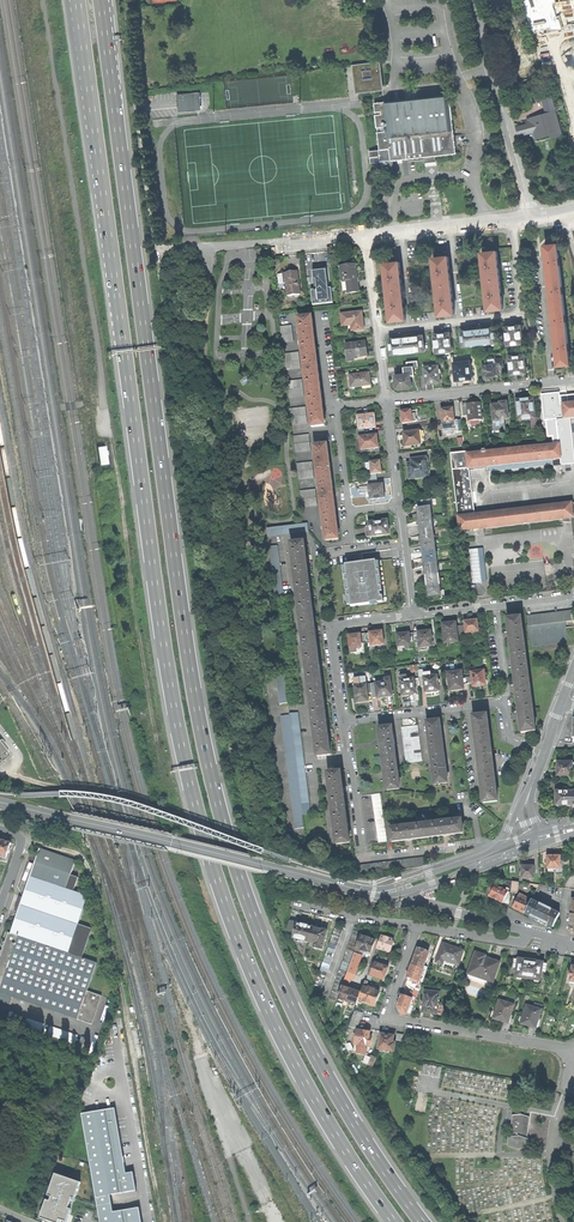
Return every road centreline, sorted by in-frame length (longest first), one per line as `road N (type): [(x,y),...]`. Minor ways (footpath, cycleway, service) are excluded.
road 1 (trunk): [(422,1221),(348,1114),(289,1002),(223,822),(182,620),(100,0)]
road 2 (trunk): [(78,0),(160,623),(199,824),(268,1009),(326,1122),(394,1221)]
road 3 (track): [(164,1221),(91,876),(79,855),(21,840)]
road 4 (track): [(109,419),(169,796)]
road 5 (tertiary): [(0,803),(358,890)]
road 6 (residential): [(573,1047),(392,1019),(419,927)]
road 7 (residential): [(543,751),(507,732),(504,703),(342,723)]
road 8 (residential): [(492,850),(482,844),(363,860),(347,760)]
road 9 (residential): [(532,218),(472,0)]
road 10 (residential): [(573,380),(387,401)]
road 11 (track): [(251,1221),(194,1052)]
road 12 (residential): [(413,616),(336,628),(342,723)]
road 13 (residential): [(532,218),(366,237)]
road 14 (residential): [(387,401),(366,237)]
road 15 (residential): [(413,616),(573,595)]
road 16 (tertiary): [(411,891),(535,845)]
road 17 (residential): [(411,891),(419,903),(531,932)]

